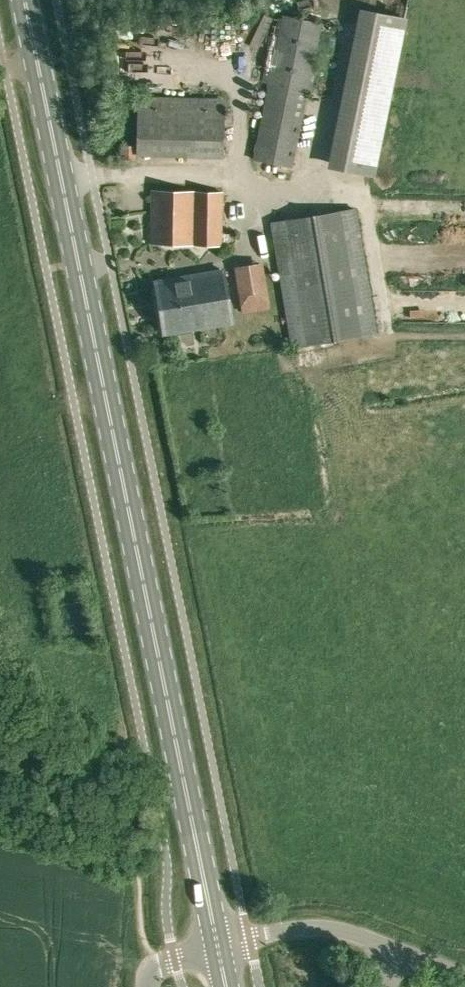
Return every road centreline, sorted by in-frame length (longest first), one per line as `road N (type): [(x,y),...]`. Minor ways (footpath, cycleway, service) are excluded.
road 1 (secondary): [(219,946),(26,0)]
road 2 (unclassified): [(464,975),(338,931),(284,931),(219,946)]

